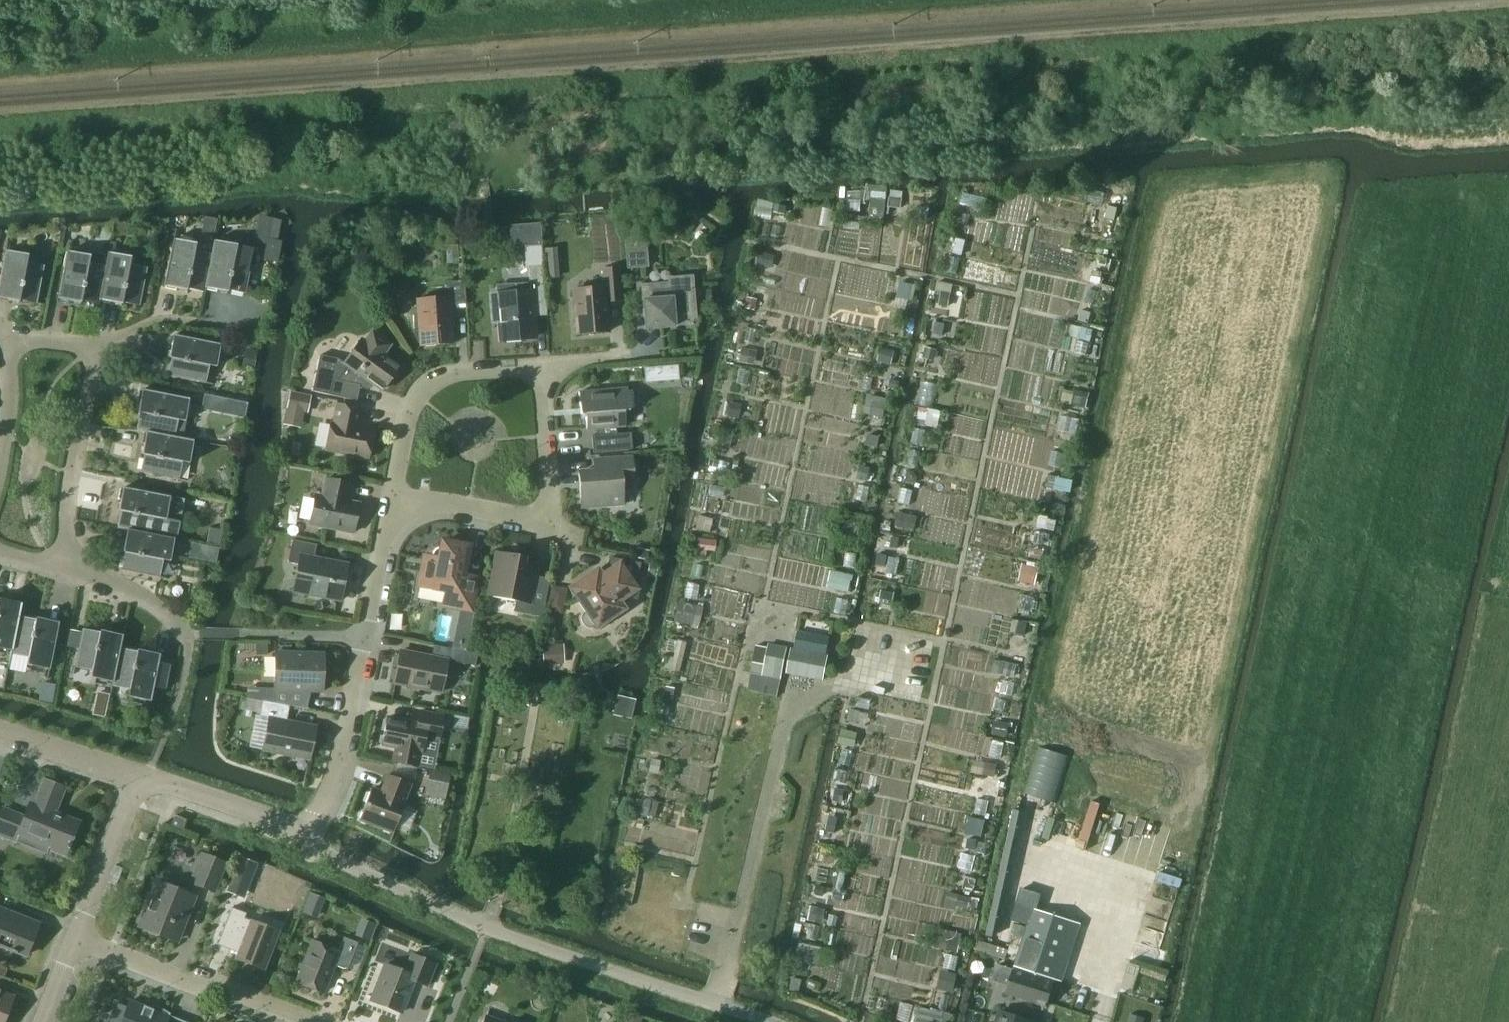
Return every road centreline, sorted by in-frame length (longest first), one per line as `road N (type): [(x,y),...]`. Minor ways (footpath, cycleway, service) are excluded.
road 1 (unclassified): [(756,1021),(487,925),(327,854),(306,836)]
road 2 (residential): [(306,836),(335,772),(392,508)]
road 3 (residential): [(392,508),(428,501),(534,518),(546,506),(548,483),(541,364)]
road 4 (residential): [(392,508),(407,419),(424,385),(439,373),(541,364)]
road 5 (residential): [(314,1021),(79,940)]
road 6 (residential): [(67,568),(68,475),(94,351)]
road 7 (unclassified): [(306,836),(139,778)]
road 8 (unclassified): [(79,940),(139,778)]
road 9 (residential): [(0,732),(139,778)]
road 10 (residential): [(188,633),(172,613),(135,592),(67,568)]
road 11 (residential): [(0,465),(9,345)]

